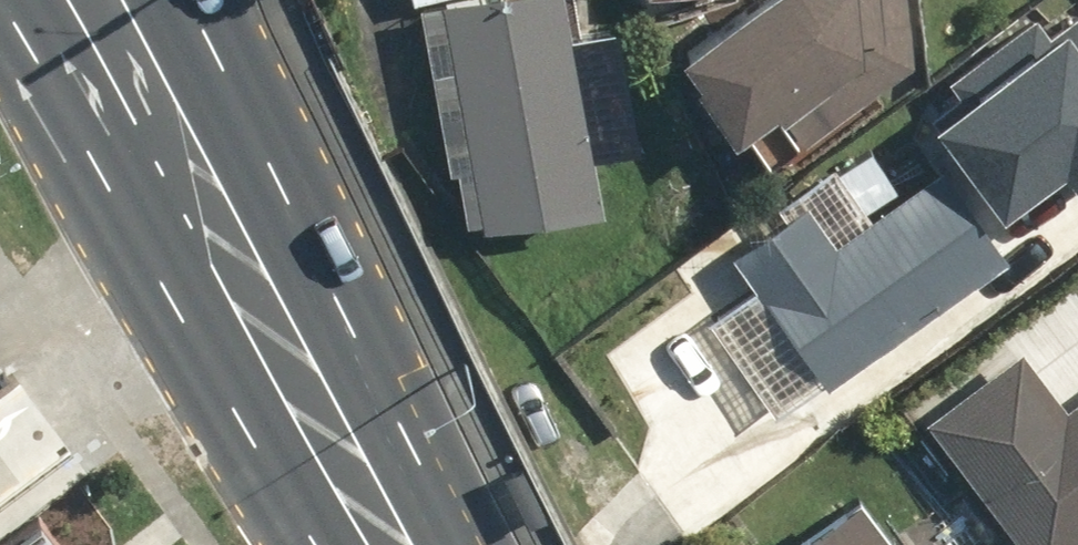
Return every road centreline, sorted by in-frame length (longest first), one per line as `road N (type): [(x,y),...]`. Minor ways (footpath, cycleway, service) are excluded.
road 1 (residential): [(263,278),(0,479)]
road 2 (primary): [(263,278),(109,0)]
road 3 (primary): [(405,544),(263,278)]

